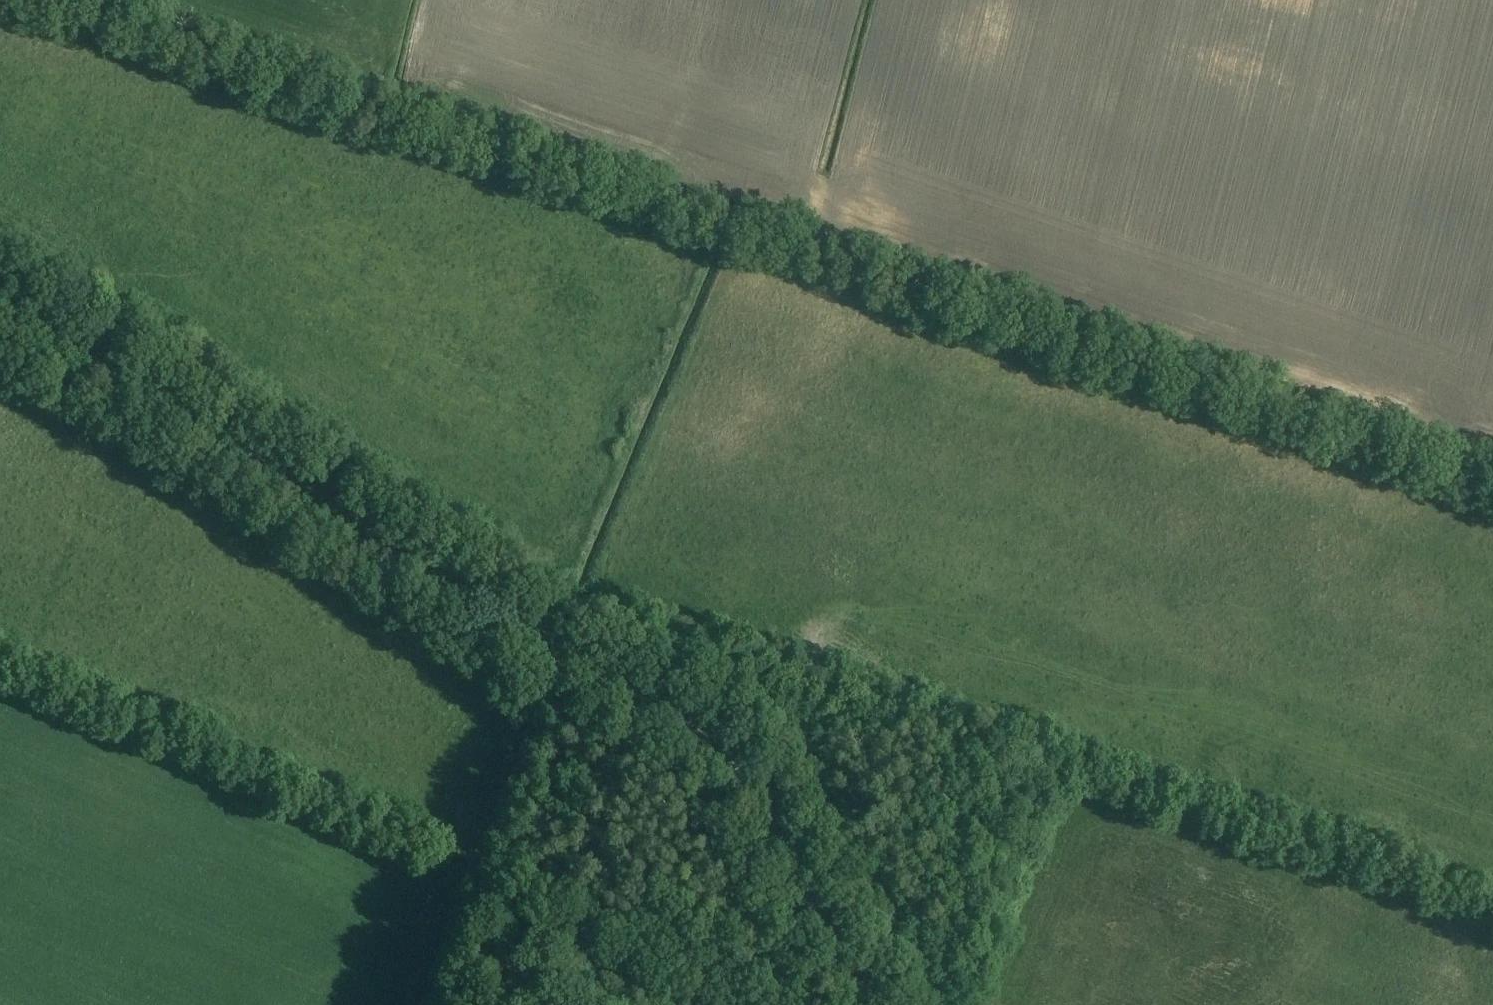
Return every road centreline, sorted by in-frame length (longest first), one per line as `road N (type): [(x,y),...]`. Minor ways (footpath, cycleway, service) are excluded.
road 1 (unclassified): [(866,1004),(752,796),(692,725),(0,294)]

